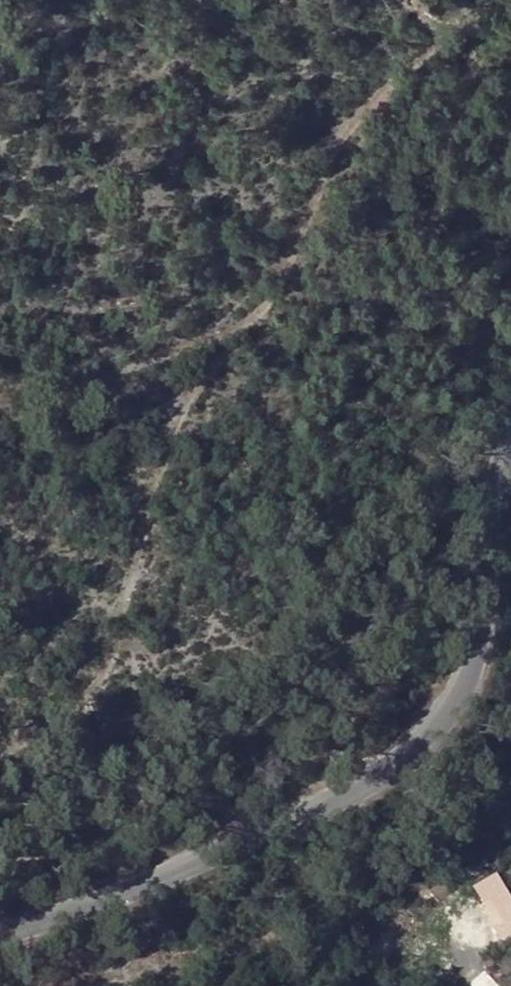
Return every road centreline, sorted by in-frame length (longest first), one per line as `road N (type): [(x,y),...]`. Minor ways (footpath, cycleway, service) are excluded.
road 1 (tertiary): [(510,424),(479,497),(458,646),(417,729),(335,809),(82,918),(0,943)]

